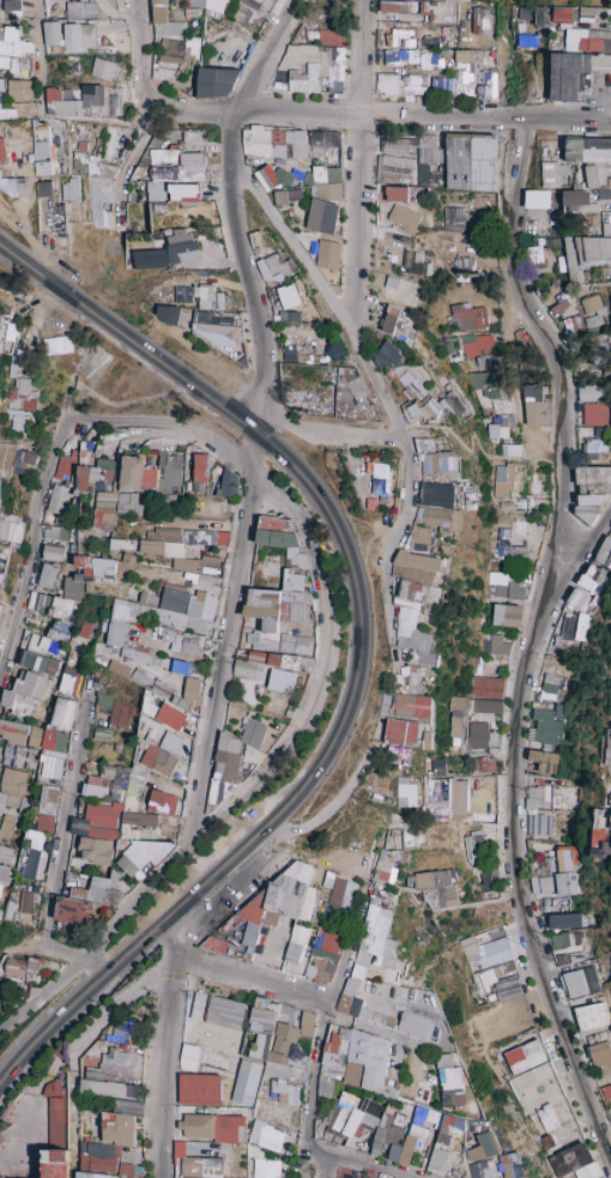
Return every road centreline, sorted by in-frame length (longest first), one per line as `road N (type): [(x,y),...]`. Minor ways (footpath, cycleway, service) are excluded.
road 1 (residential): [(237,110),(289,0)]

